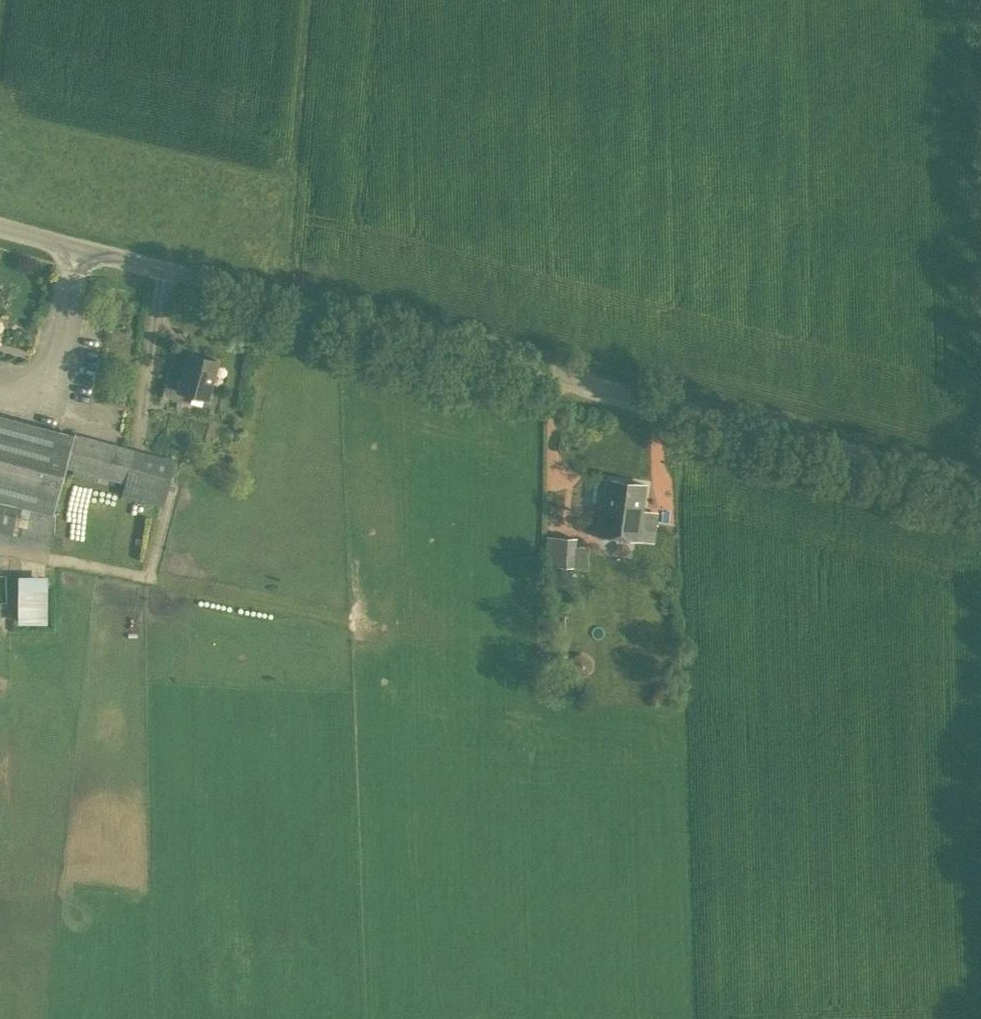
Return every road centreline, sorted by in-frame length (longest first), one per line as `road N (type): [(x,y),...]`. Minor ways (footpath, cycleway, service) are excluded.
road 1 (unclassified): [(980,483),(0,222)]

